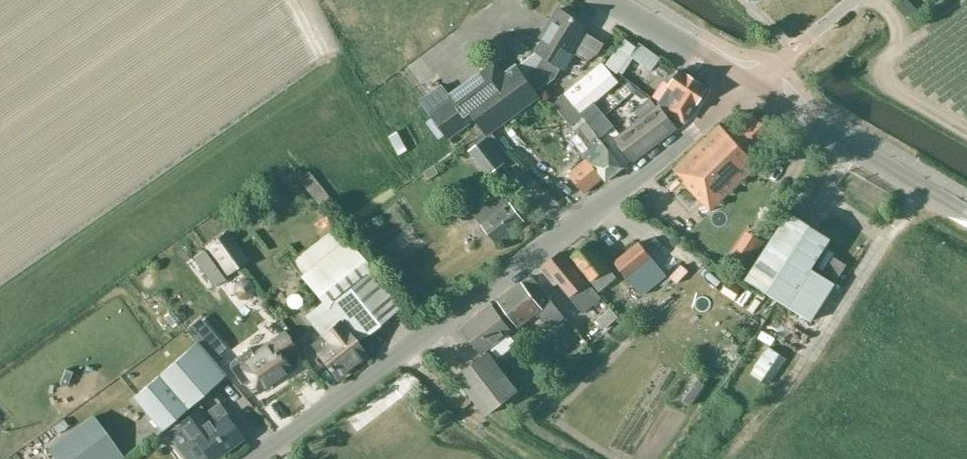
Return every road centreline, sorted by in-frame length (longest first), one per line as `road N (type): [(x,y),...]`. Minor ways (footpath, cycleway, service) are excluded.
road 1 (unclassified): [(256,458),(652,166),(747,84)]
road 2 (unclassified): [(966,216),(747,84)]
road 3 (unclassified): [(747,84),(610,0)]
road 4 (unclassified): [(747,84),(853,0)]

